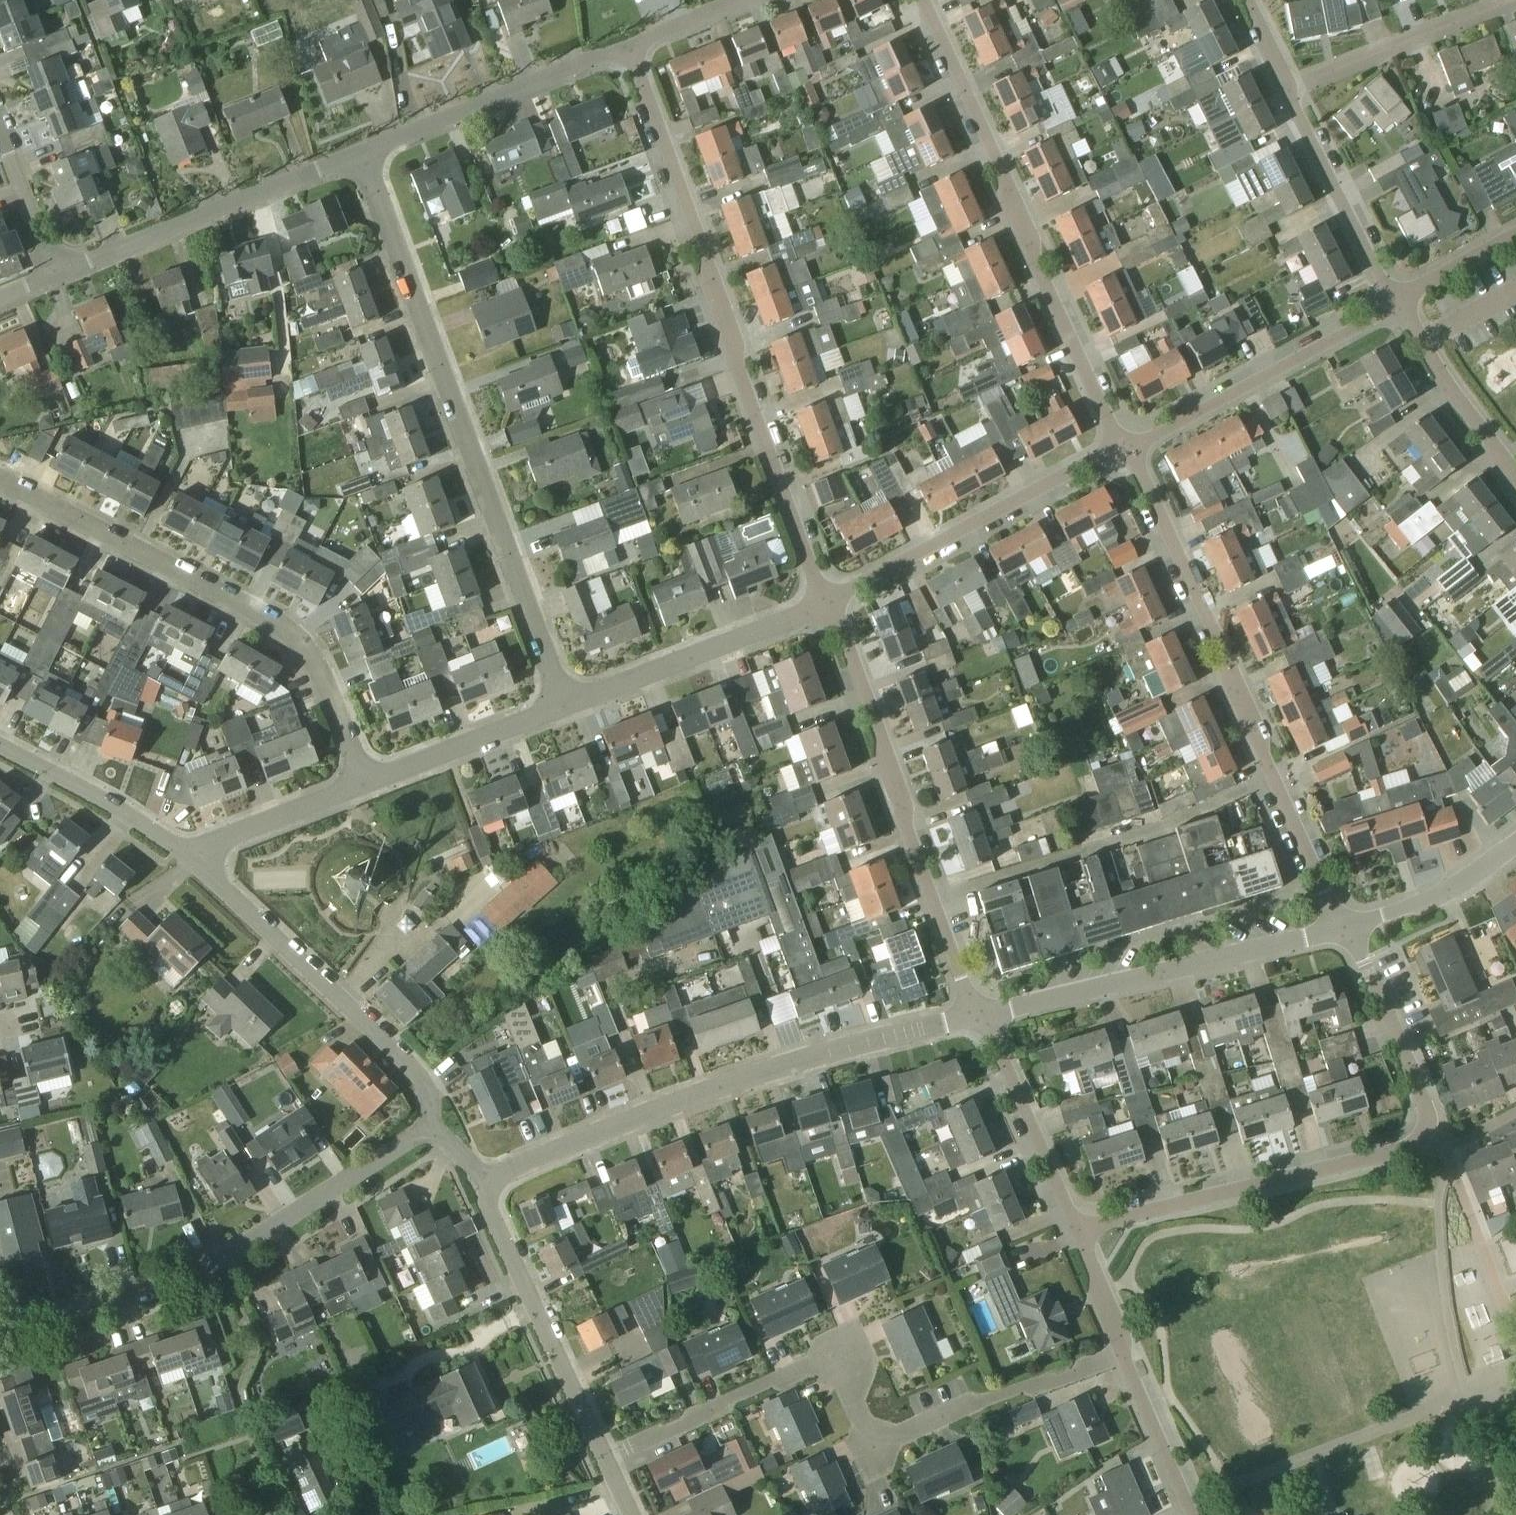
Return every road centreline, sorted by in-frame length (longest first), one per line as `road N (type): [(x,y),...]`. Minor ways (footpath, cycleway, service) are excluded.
road 1 (residential): [(830,610),(625,50)]
road 2 (residential): [(592,1449),(796,1359),(818,1359),(838,1377),(860,1421),(885,1430),(1112,1335)]
road 3 (residential): [(566,710),(361,158)]
road 4 (residential): [(1343,929),(1126,451)]
road 5 (residential): [(489,1183),(719,1083),(980,1018)]
road 6 (residential): [(1126,451),(918,0)]
road 7 (residential): [(369,784),(309,655),(290,634),(0,485)]
road 8 (residential): [(0,1320),(146,1289),(218,1259),(436,1131)]
road 9 (residential): [(980,1018),(830,610)]
road 10 (residential): [(980,1018),(1343,929)]
road 11 (residential): [(436,1131),(419,1077),(198,863)]
road 12 (residential): [(1423,1135),(1395,1151),(1073,1229)]
road 13 (residential): [(830,610),(1126,451)]
road 14 (residential): [(55,272),(361,158)]
road 15 (residential): [(1126,451),(1391,303)]
road 16 (residential): [(592,1449),(491,1218),(489,1183)]
road 17 (residential): [(361,158),(625,50)]
road 18 (residential): [(566,710),(830,610)]
road 19 (residential): [(1514,0),(1293,92)]
road 20 (residential): [(1391,303),(1293,92)]
road 21 (residential): [(198,863),(104,800),(0,745)]
road 22 (residential): [(1073,1229),(980,1018)]
road 23 (residential): [(1423,1135),(1427,1111),(1343,929)]
road 24 (residential): [(1515,487),(1391,303)]
road 25 (residential): [(369,784),(566,710)]
road 26 (residential): [(1191,1514),(1112,1335)]
road 27 (residential): [(1343,929),(1446,896),(1515,846)]
road 28 (residential): [(198,863),(219,844),(369,784)]
road 29 (residential): [(55,272),(0,127)]
road 30 (residential): [(1391,303),(1515,237)]
road 31 (residential): [(625,50),(748,0)]

